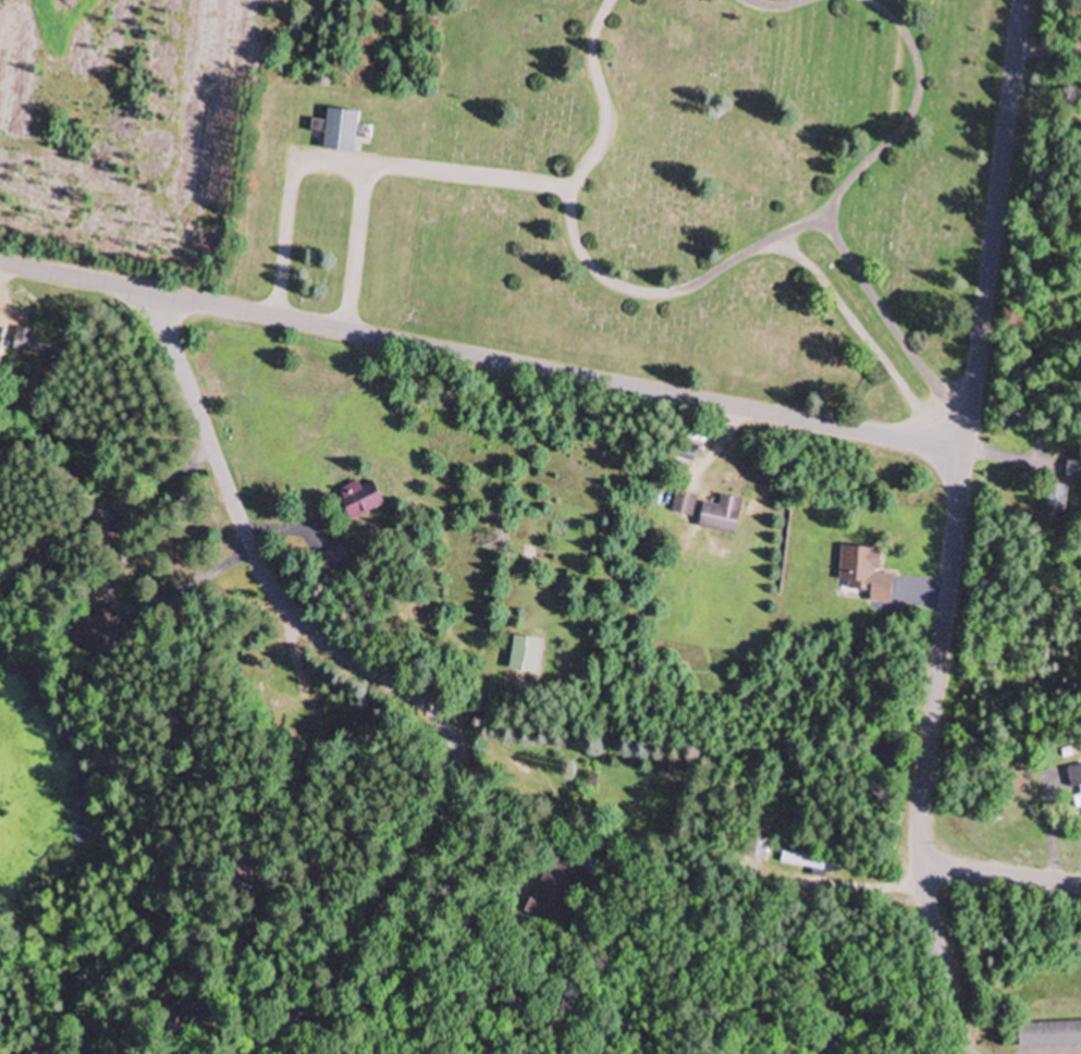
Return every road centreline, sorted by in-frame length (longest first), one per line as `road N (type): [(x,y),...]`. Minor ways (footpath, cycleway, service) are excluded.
road 1 (residential): [(0,258),(962,452)]
road 2 (residential): [(920,866),(921,784),(1020,0)]
road 3 (residential): [(457,776),(458,737),(435,707),(272,588),(151,287)]
road 4 (residential): [(920,866),(457,776)]
road 5 (residential): [(258,1053),(343,977),(457,776)]
road 6 (residential): [(920,866),(962,1053)]
road 7 (residential): [(920,866),(1080,886)]

